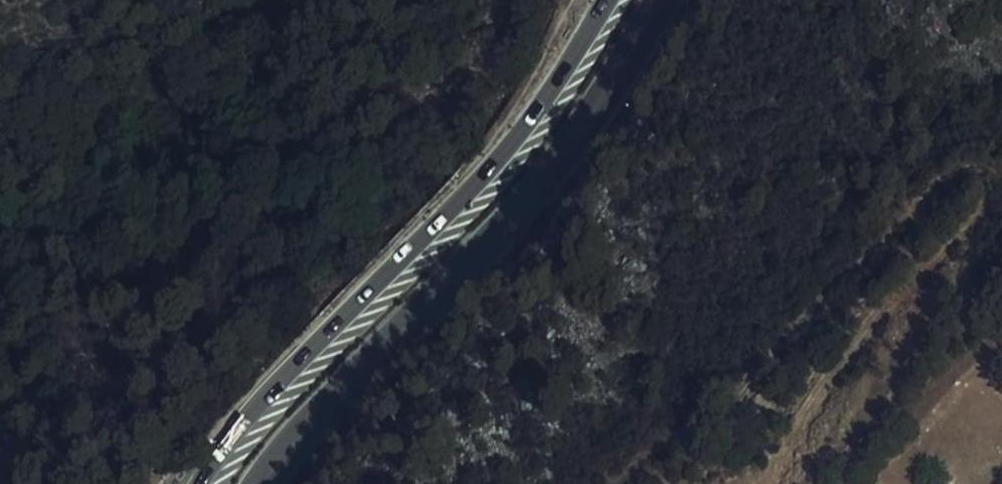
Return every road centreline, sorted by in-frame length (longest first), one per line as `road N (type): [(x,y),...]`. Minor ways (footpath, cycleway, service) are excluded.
road 1 (primary): [(606,0),(500,159),(291,370),(198,483)]
road 2 (primary): [(258,483),(533,187),(583,124),(660,0)]
road 3 (track): [(752,483),(1001,187)]

